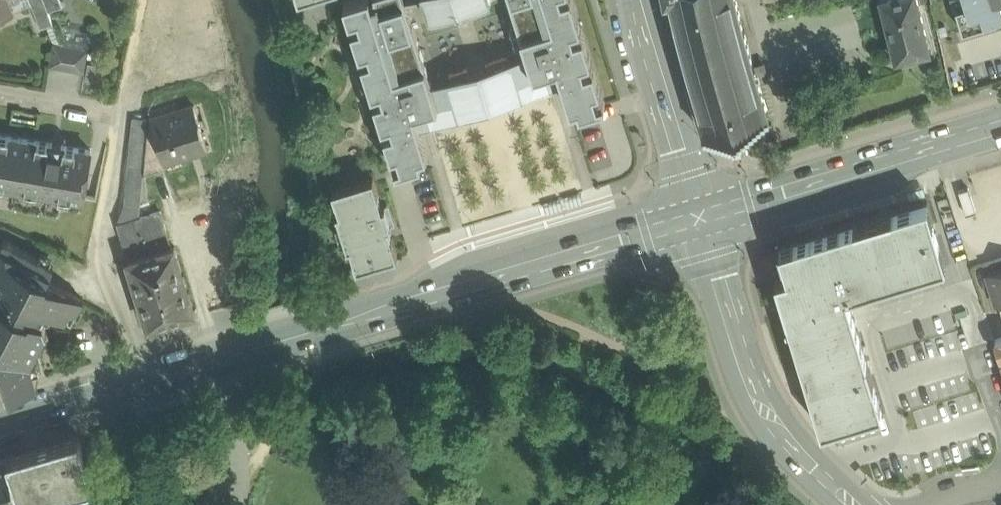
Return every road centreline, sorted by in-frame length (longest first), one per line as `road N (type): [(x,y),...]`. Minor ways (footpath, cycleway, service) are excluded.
road 1 (primary): [(0,424),(702,217)]
road 2 (residential): [(702,217),(768,418),(842,504)]
road 3 (primary): [(702,217),(1000,128)]
road 4 (residential): [(702,217),(640,0)]

